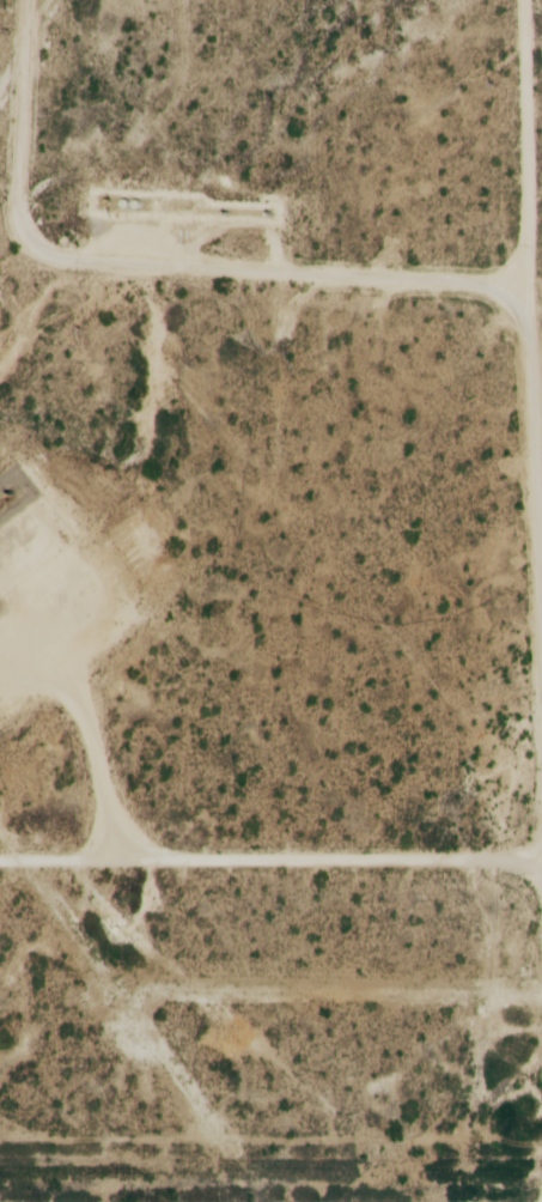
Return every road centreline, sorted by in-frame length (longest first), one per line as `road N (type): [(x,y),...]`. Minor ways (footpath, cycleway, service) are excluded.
road 1 (residential): [(490,1201),(474,323),(419,274),(0,268)]
road 2 (residential): [(485,838),(0,847)]
road 3 (residential): [(468,0),(474,323)]

